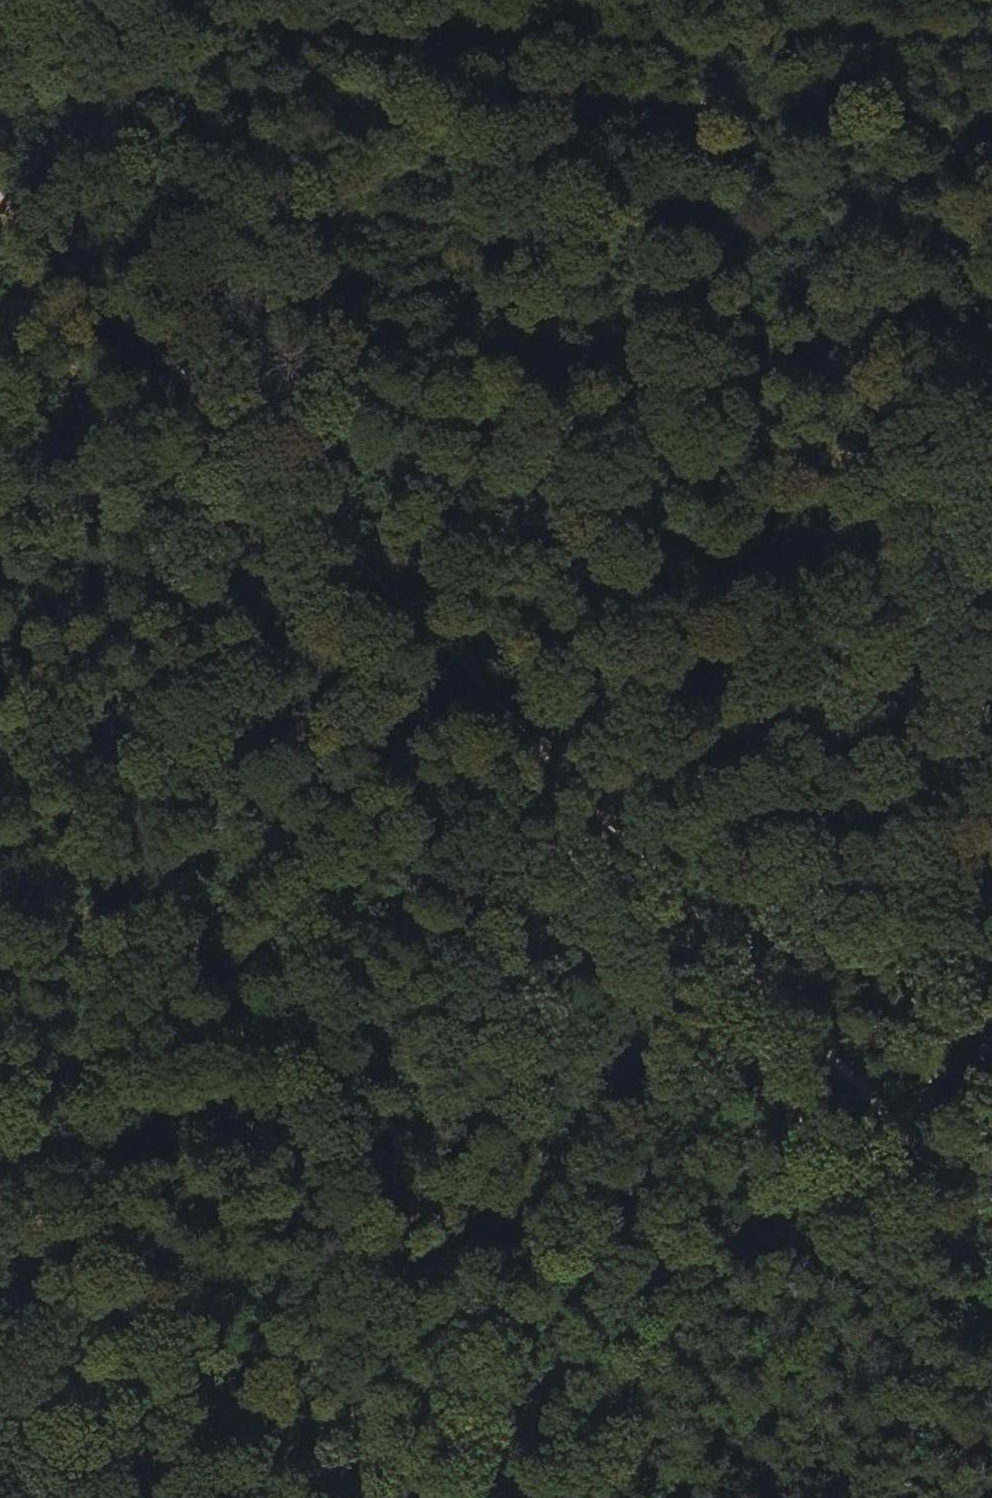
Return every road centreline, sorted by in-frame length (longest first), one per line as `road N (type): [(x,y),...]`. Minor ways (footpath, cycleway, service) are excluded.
road 1 (track): [(0,186),(887,1118)]
road 2 (track): [(413,1497),(887,1118)]
road 3 (track): [(991,1322),(887,1118)]
road 4 (track): [(887,1118),(991,1037)]

